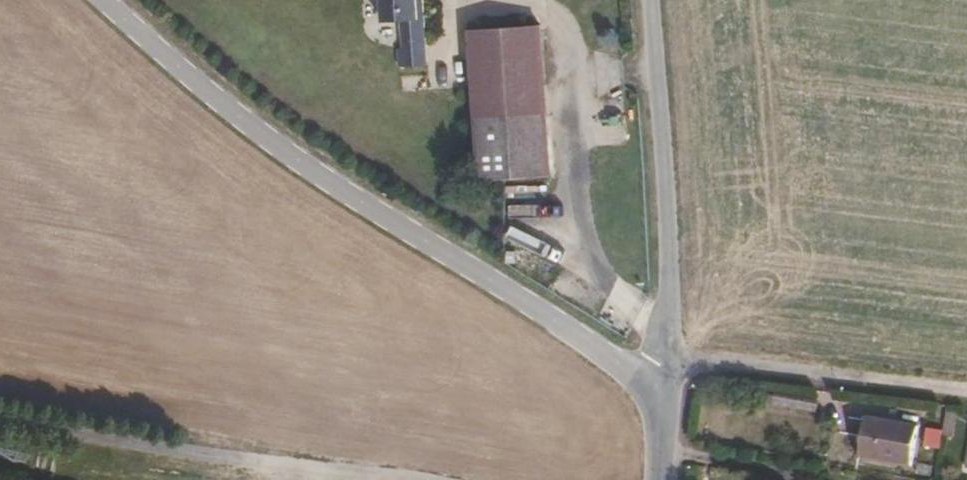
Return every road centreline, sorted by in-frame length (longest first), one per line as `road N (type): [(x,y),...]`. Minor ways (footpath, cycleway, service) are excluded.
road 1 (unclassified): [(652,381),(291,156),(108,0)]
road 2 (unclassified): [(649,0),(667,267),(652,381)]
road 3 (track): [(669,365),(966,398)]

